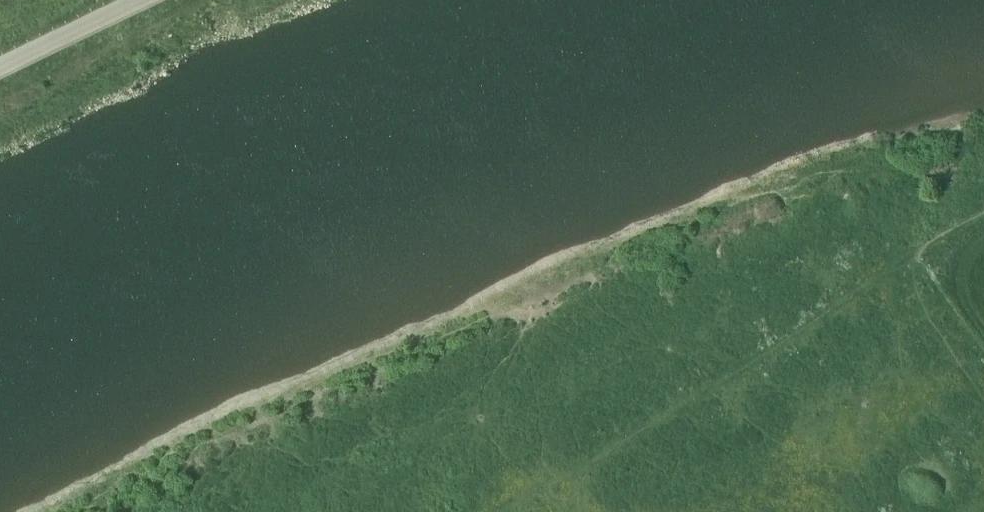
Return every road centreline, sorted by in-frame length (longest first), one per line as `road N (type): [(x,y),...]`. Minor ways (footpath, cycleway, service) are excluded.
road 1 (unclassified): [(0,59),(122,0)]

